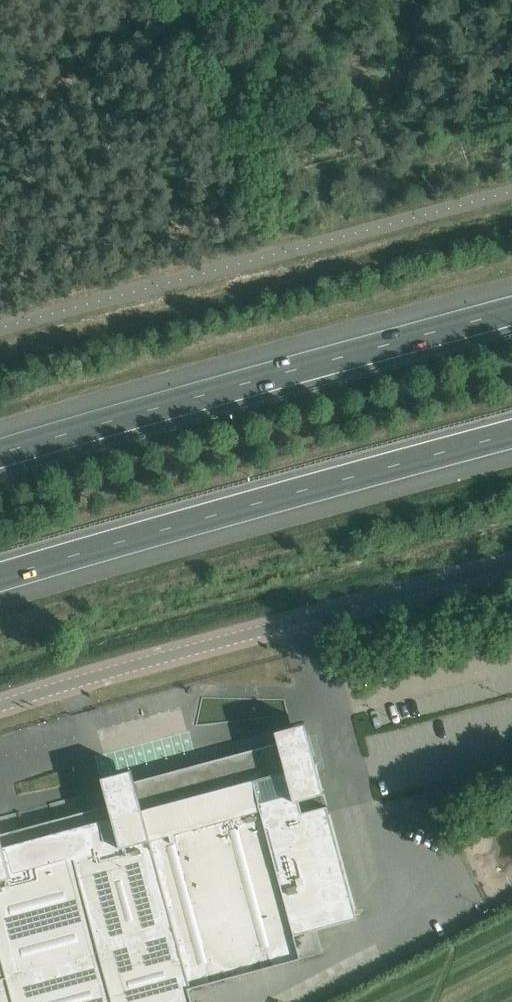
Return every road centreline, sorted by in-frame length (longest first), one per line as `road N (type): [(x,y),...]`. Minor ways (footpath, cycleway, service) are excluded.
road 1 (motorway): [(511,307),(0,453)]
road 2 (motorway): [(0,581),(511,435)]
road 3 (unclassified): [(511,563),(0,704)]

